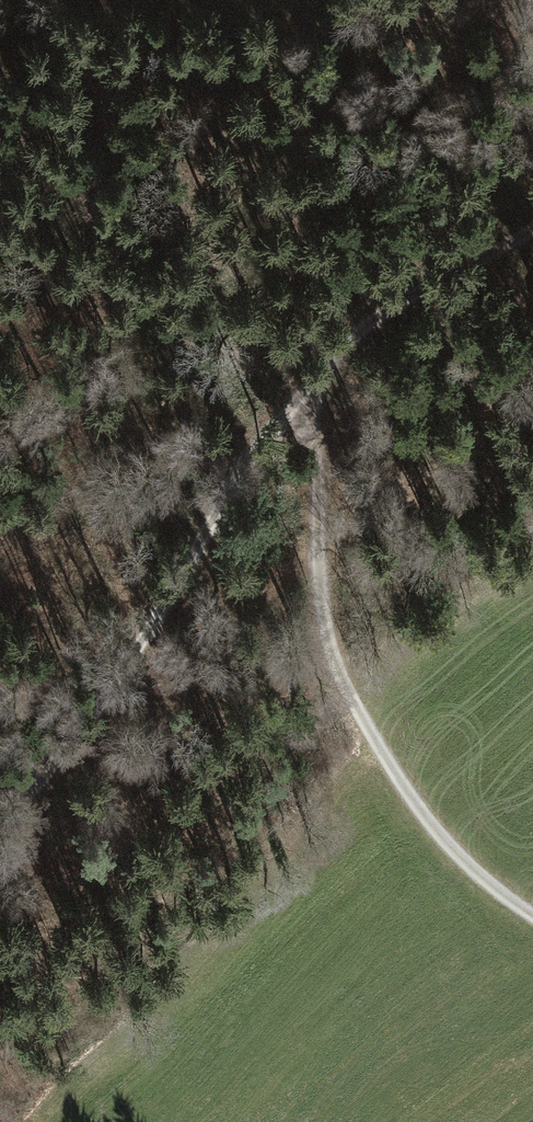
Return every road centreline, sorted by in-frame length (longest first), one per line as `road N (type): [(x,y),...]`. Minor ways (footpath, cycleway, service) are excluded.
road 1 (track): [(532,916),(439,837),(351,696),(326,606),(312,388)]
road 2 (track): [(0,838),(312,388)]
road 3 (track): [(312,388),(358,332),(532,231)]

